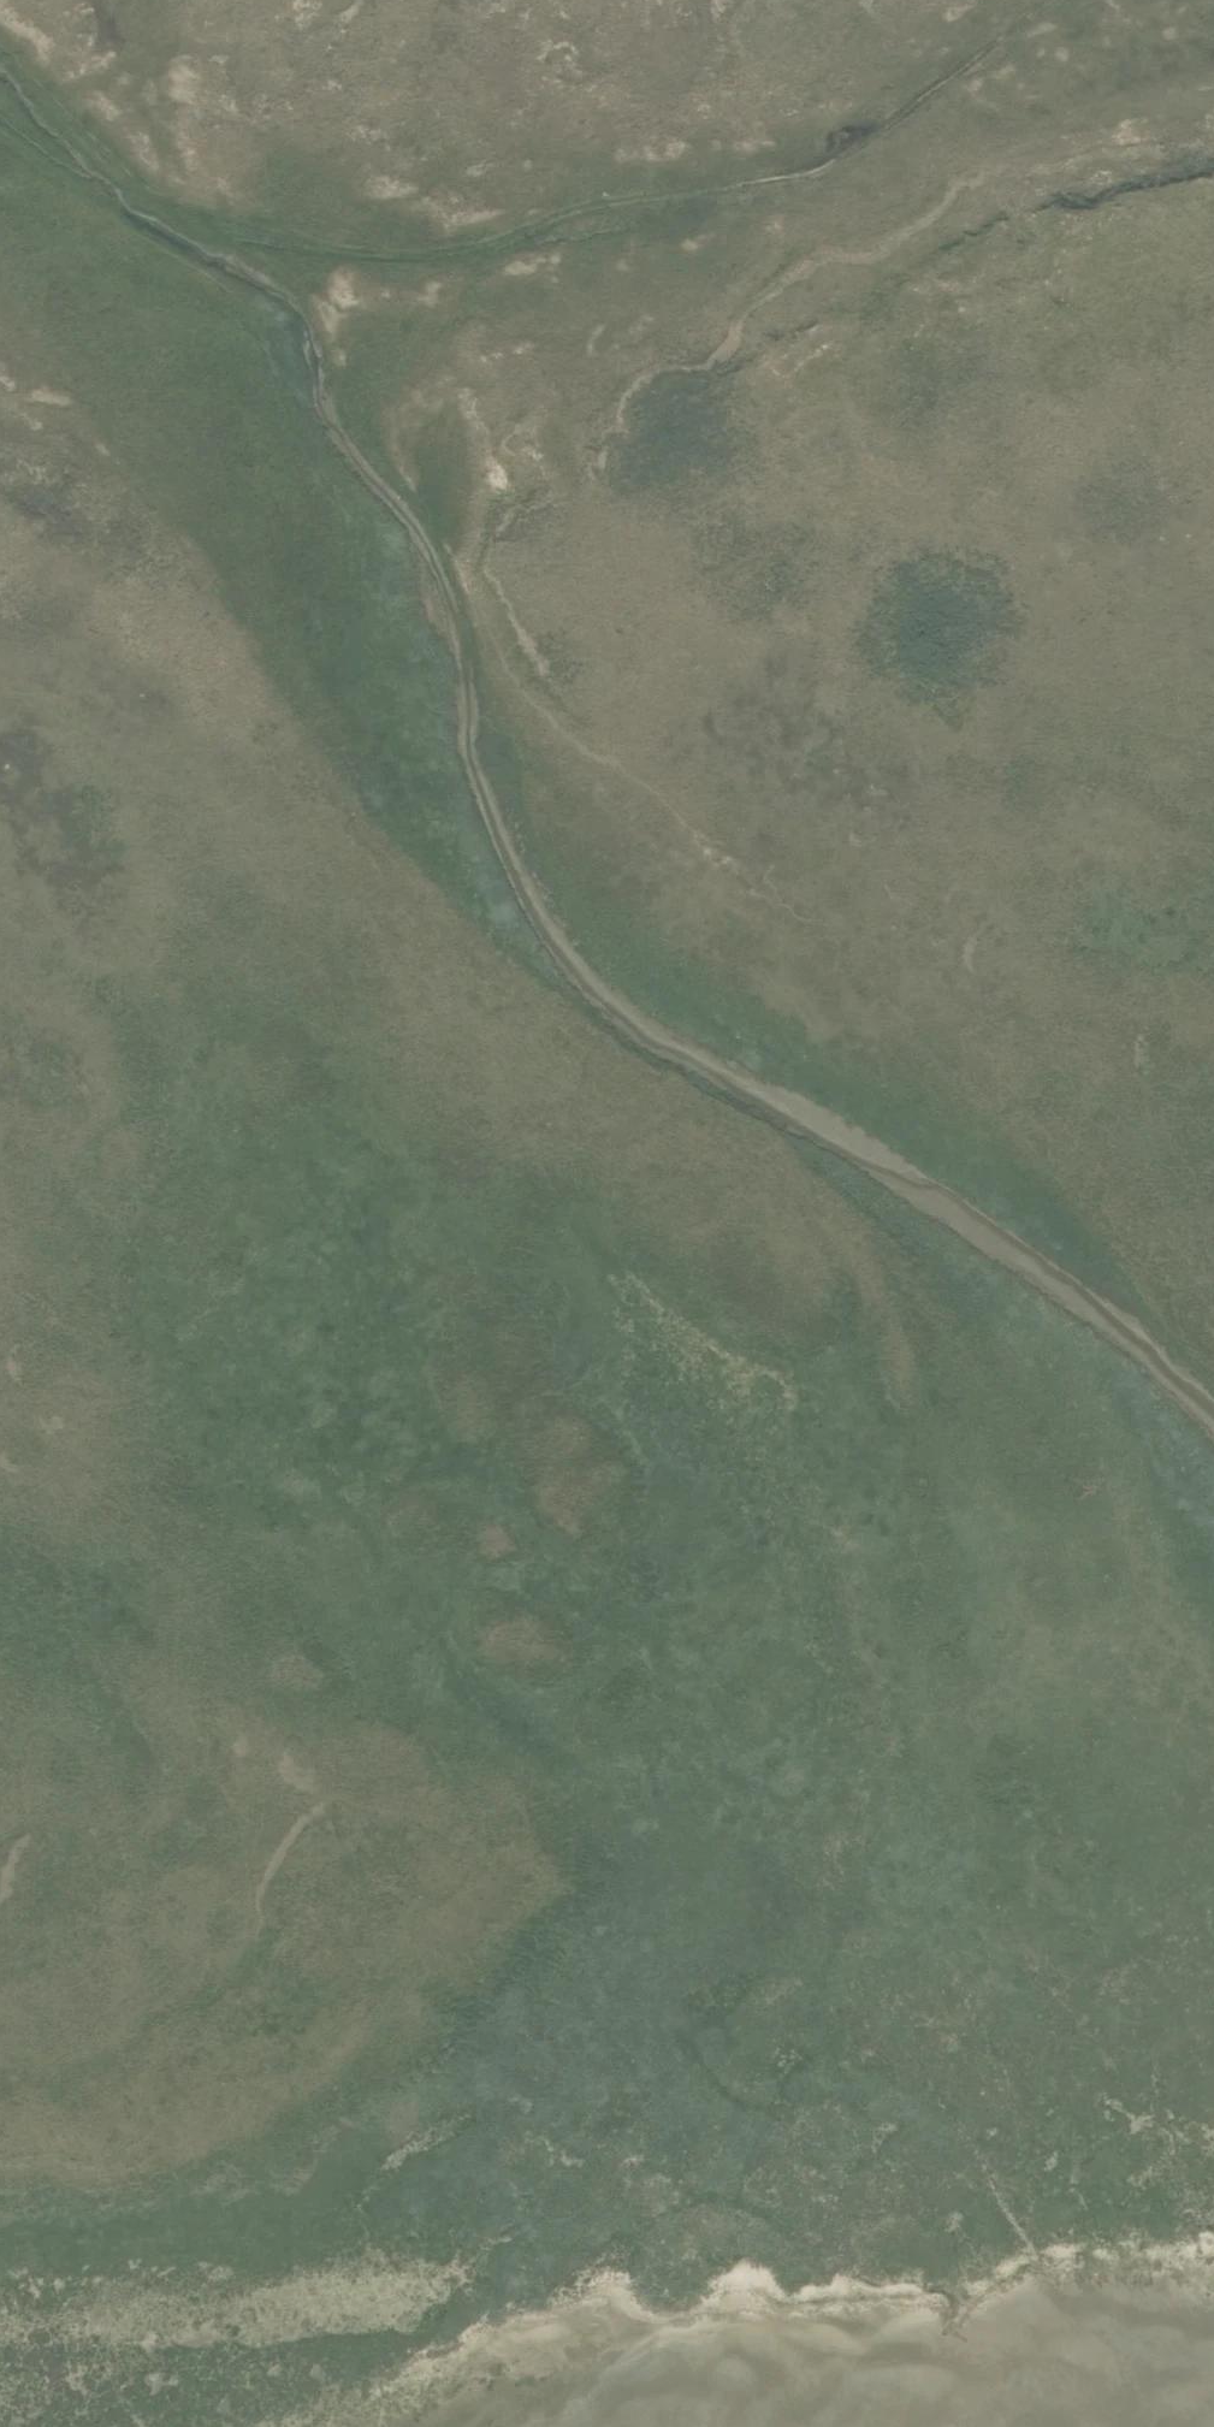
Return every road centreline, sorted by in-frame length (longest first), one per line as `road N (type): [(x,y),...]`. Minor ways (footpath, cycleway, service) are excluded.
road 1 (track): [(0,126),(72,178),(175,197),(317,245),(359,253),(465,248),(667,193),(784,176),(866,136),(1072,0)]

